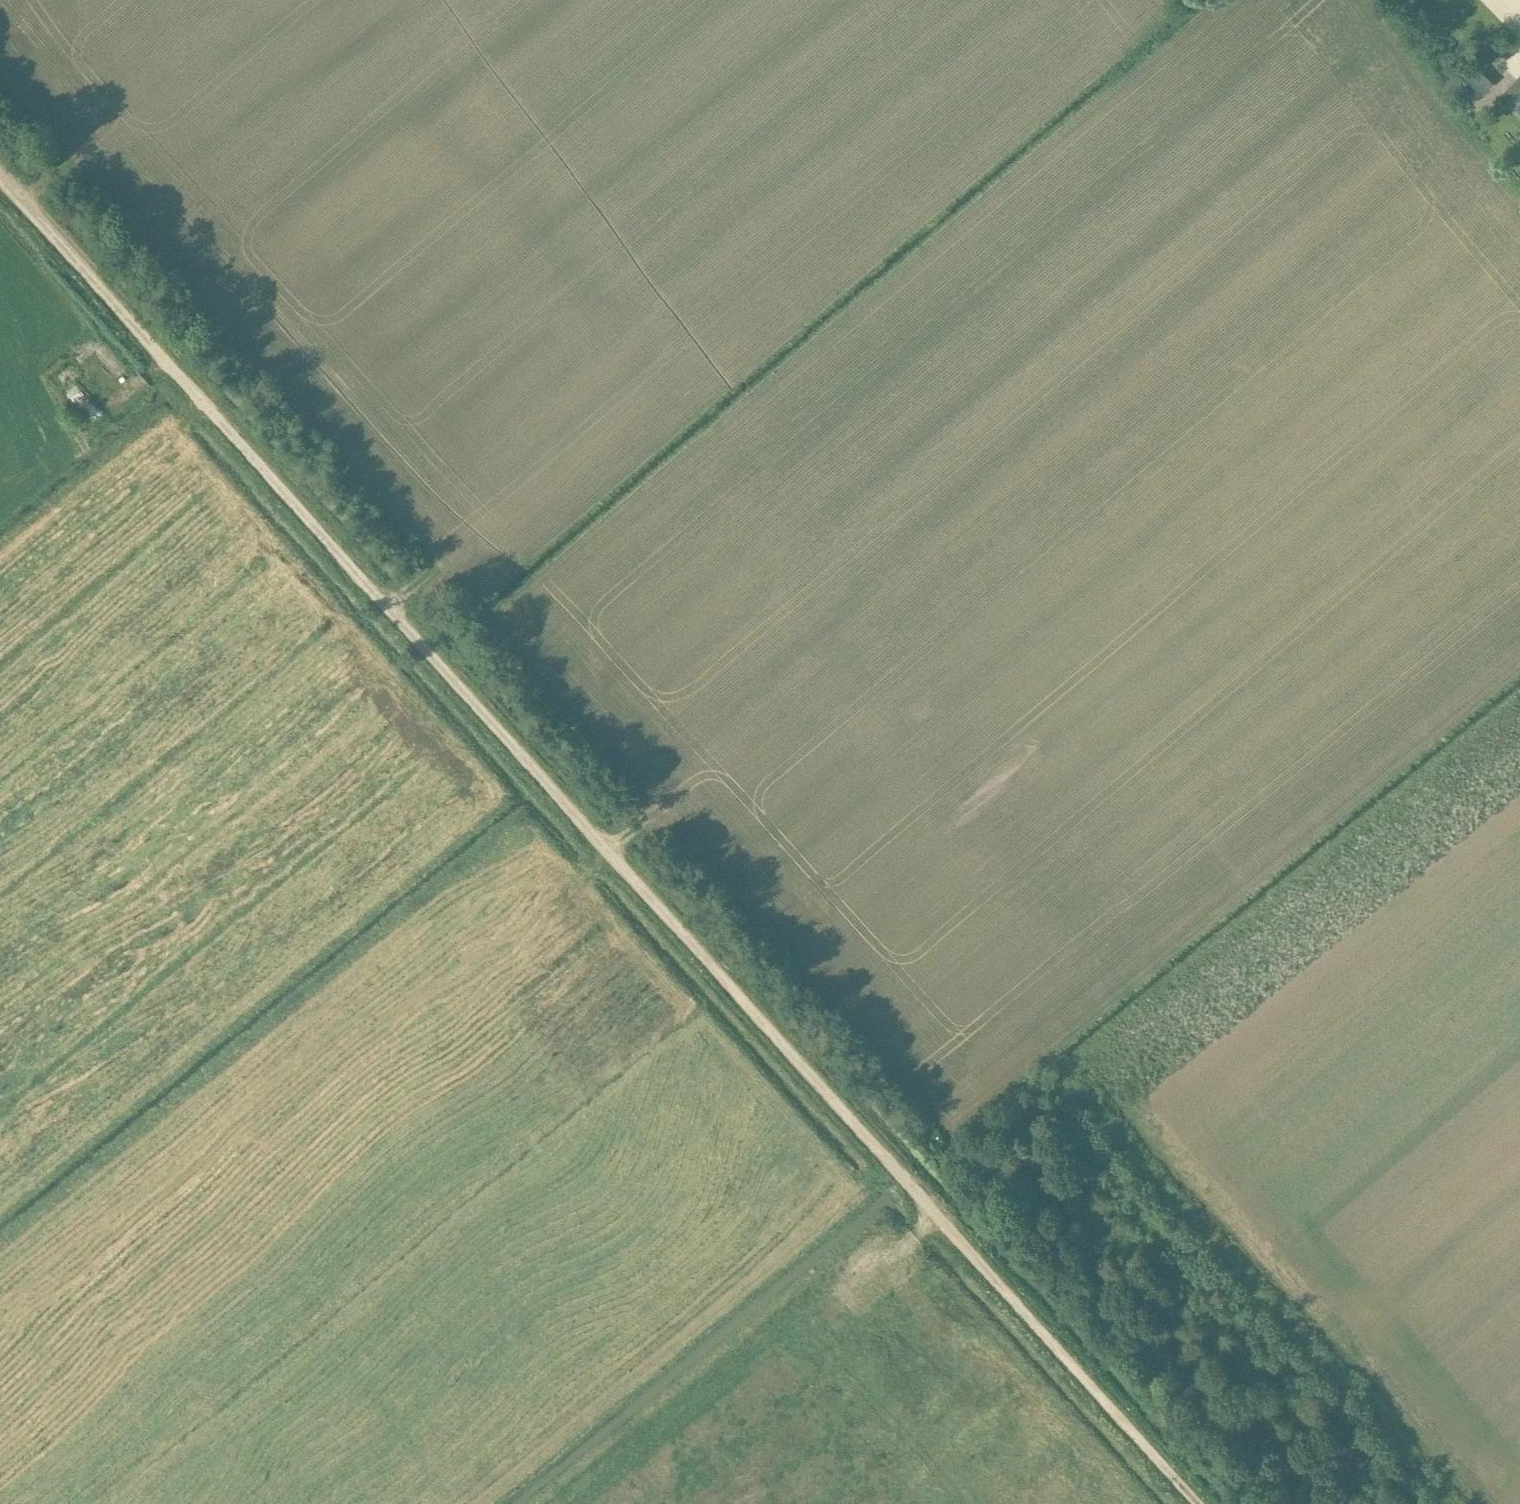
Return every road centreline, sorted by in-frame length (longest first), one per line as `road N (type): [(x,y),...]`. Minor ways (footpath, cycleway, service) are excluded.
road 1 (track): [(1196,1503),(0,182)]
road 2 (track): [(561,1503),(736,1359),(943,1225)]
road 3 (track): [(486,518),(385,611)]

